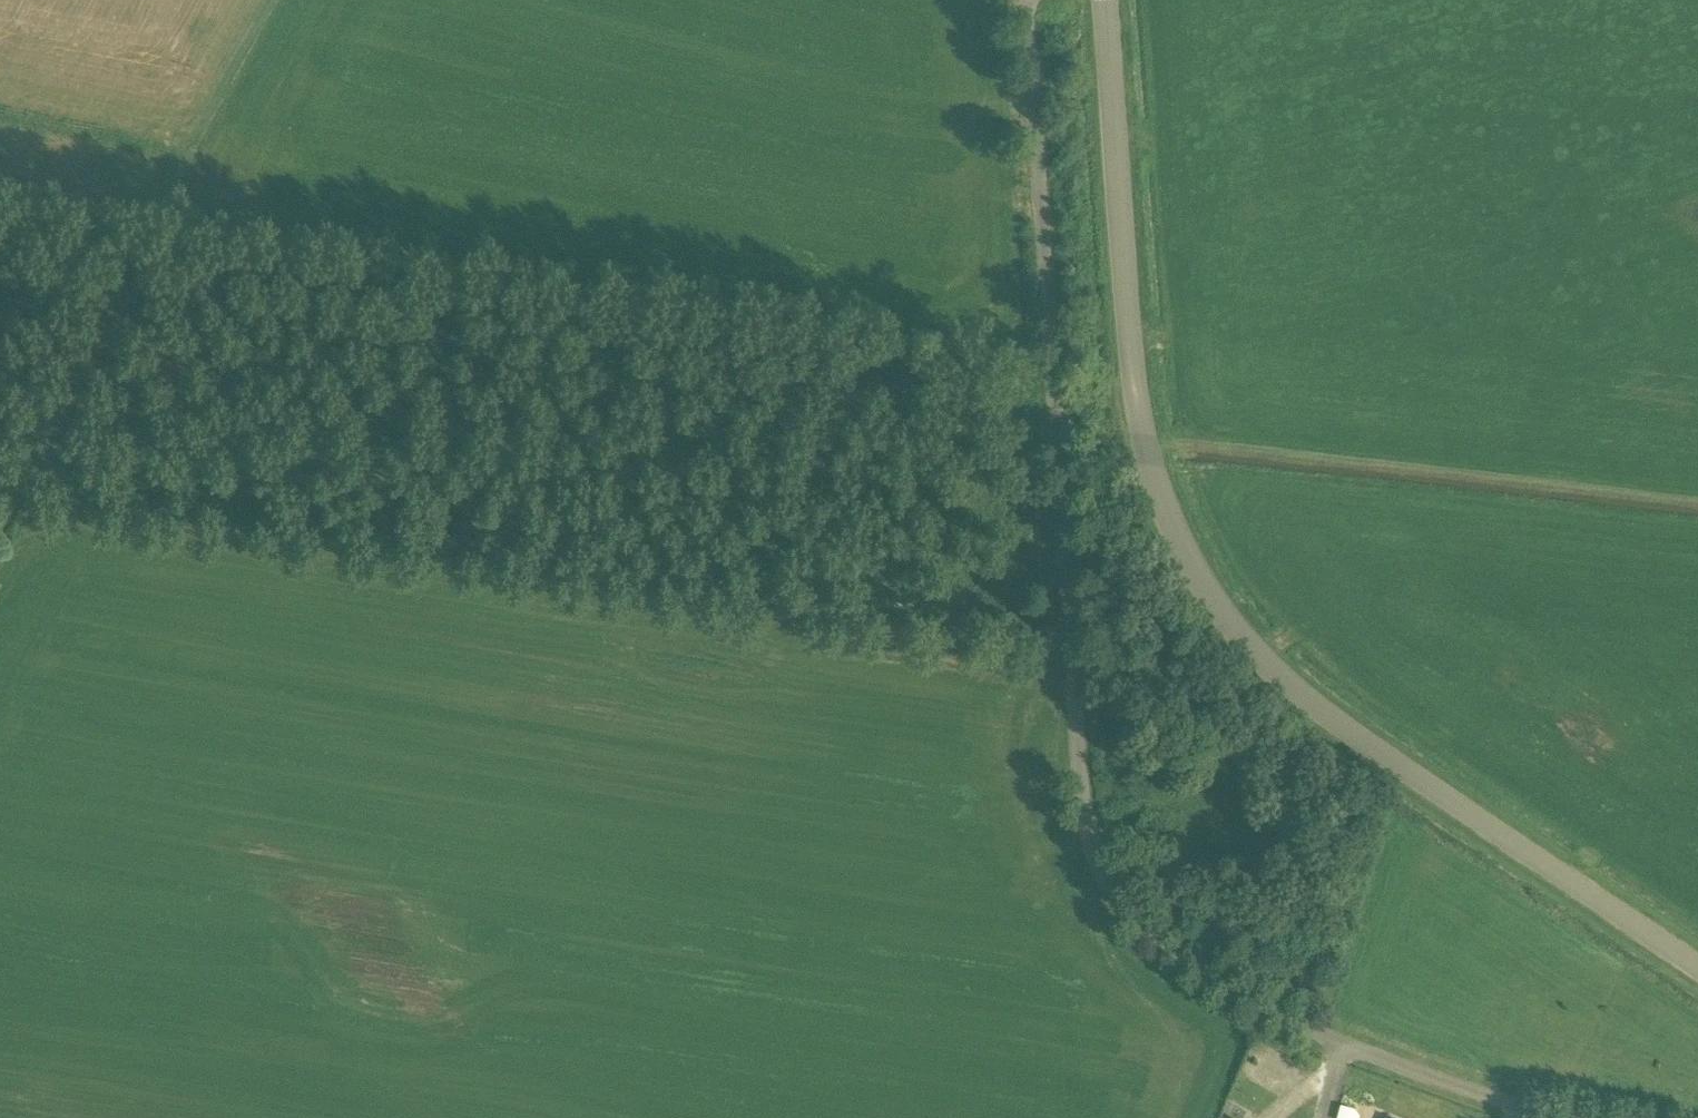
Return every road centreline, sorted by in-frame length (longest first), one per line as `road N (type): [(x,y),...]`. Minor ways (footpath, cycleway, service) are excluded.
road 1 (unclassified): [(1697,967),(1296,699),(1204,592),(1168,517),(1133,355),(1107,0)]

